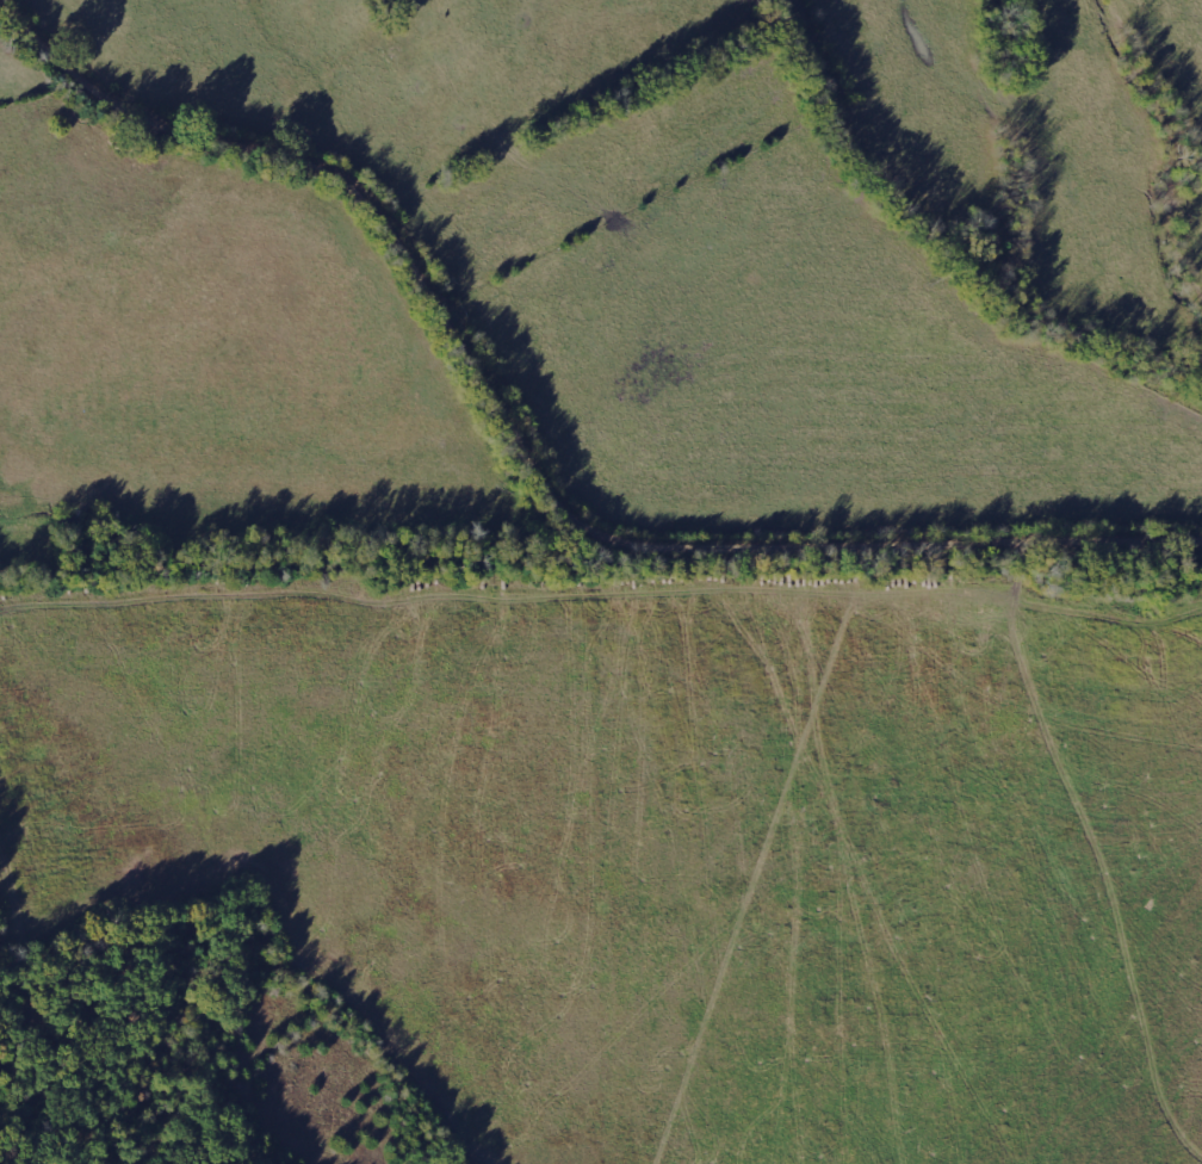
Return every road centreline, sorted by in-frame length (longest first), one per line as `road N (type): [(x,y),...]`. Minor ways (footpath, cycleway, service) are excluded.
road 1 (residential): [(1201,543),(664,551),(607,538),(560,500),(404,236),(365,190),(323,167),(184,132),(130,110),(4,0)]

